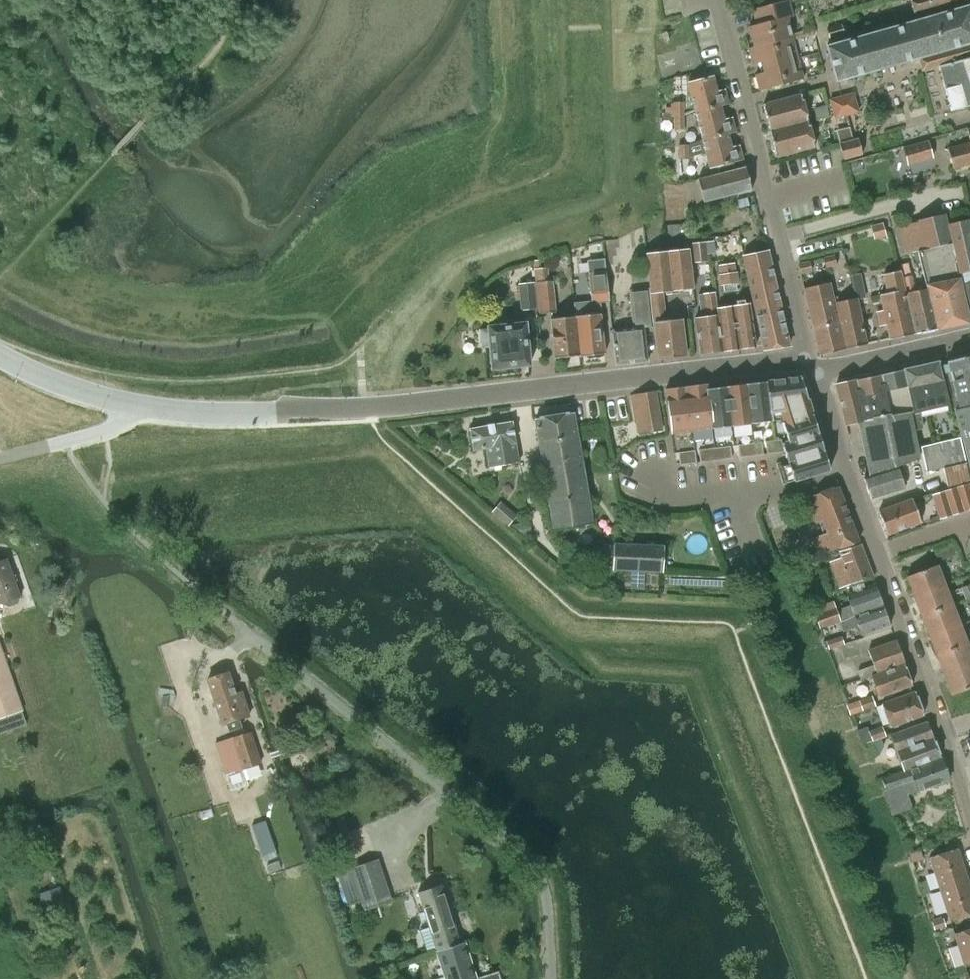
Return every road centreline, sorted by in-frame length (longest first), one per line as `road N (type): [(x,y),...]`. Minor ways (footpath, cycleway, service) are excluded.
road 1 (tertiary): [(143,409),(368,411),(810,366)]
road 2 (unclassified): [(552,978),(547,907),(520,851),(249,634)]
road 3 (residential): [(969,814),(810,366)]
road 4 (residential): [(810,366),(720,0)]
road 5 (tertiary): [(810,366),(969,332)]
road 6 (unclassified): [(0,457),(106,431),(143,409)]
road 7 (tertiary): [(143,409),(0,357)]

